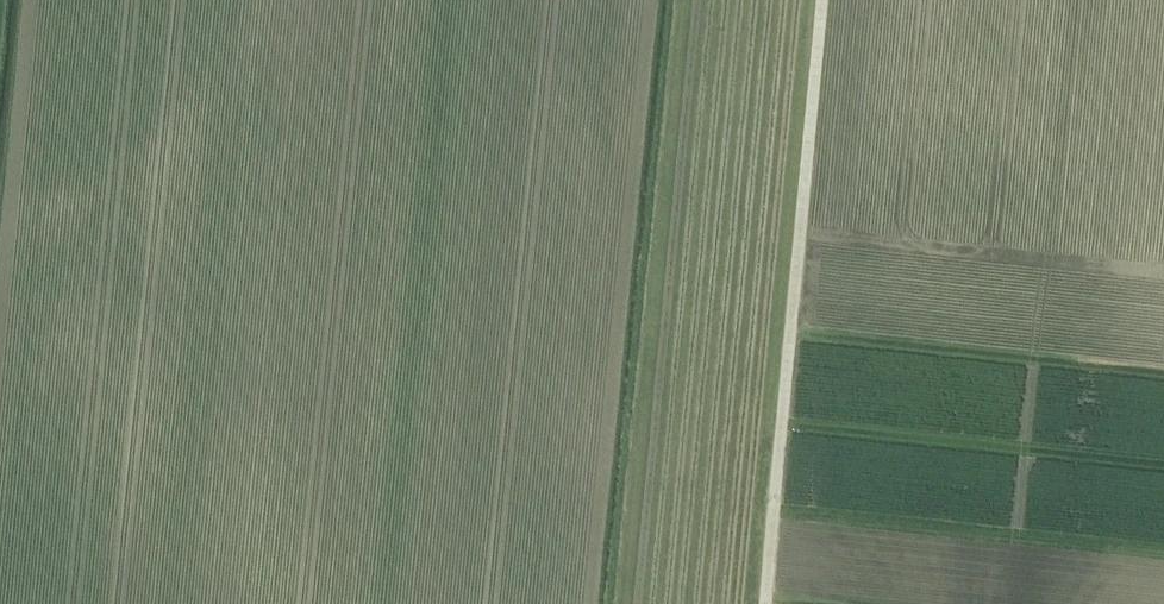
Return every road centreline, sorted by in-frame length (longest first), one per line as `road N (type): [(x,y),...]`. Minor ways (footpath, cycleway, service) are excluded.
road 1 (track): [(768,603),(826,0)]

